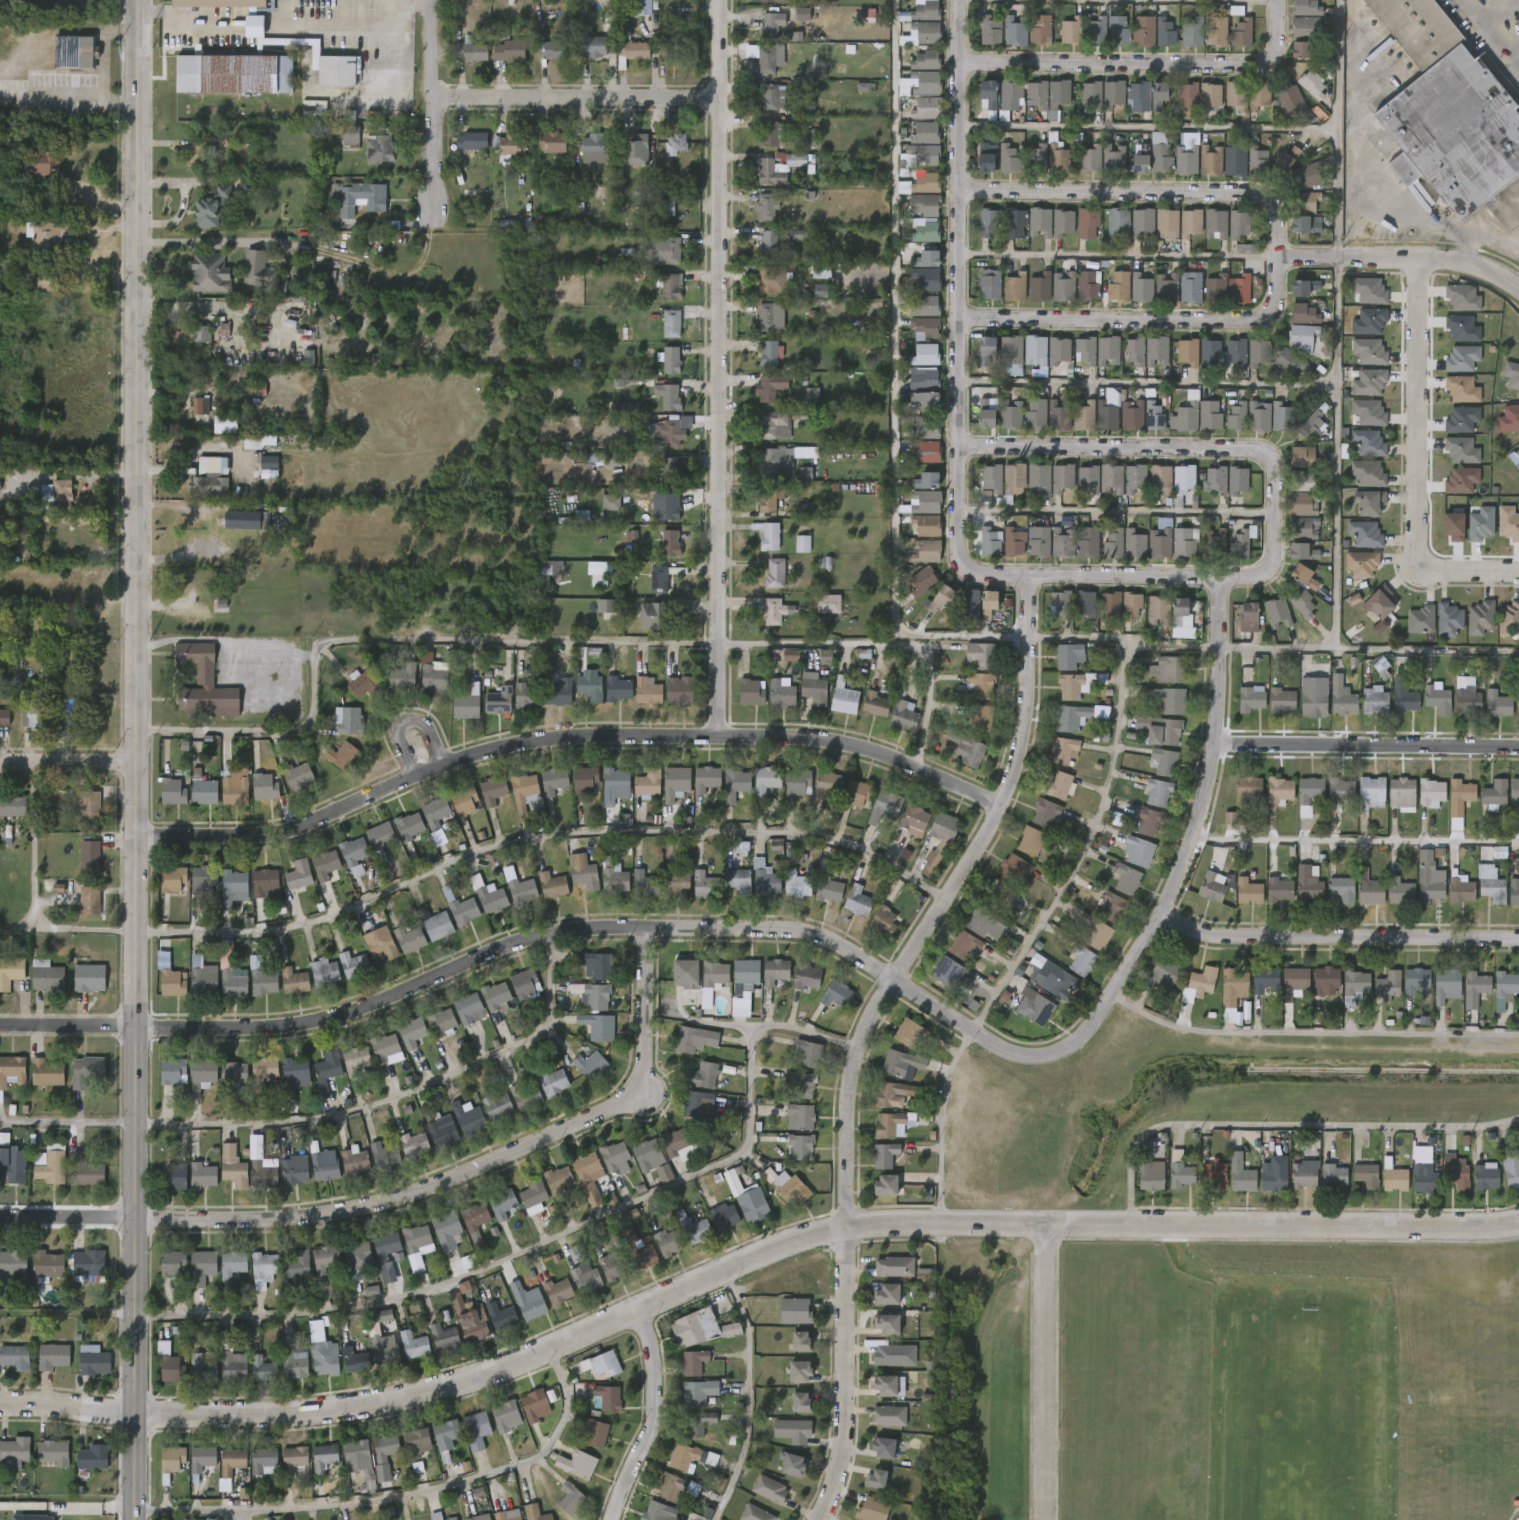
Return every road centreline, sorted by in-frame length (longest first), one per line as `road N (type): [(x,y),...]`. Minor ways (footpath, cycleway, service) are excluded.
road 1 (residential): [(0,1025),(285,1026),(343,1015),(555,932),(795,929),(822,935),(1006,1051),(1058,1052),(1088,1029),(1188,851),(1213,744),(1221,578)]
road 2 (tertiary): [(134,1519),(137,0)]
road 3 (tertiary): [(135,1412),(267,1415),(397,1402),(522,1365),(756,1256),(846,1227),(1518,1222)]
road 4 (residential): [(134,836),(281,833),(489,750),(608,736),(851,743),(1000,805)]
road 5 (residential): [(0,1217),(306,1213),(407,1195),(610,1107),(637,1084),(643,1064),(646,928)]
road 6 (residential): [(959,188),(1258,189),(1270,196),(1276,217),(1275,304),(1255,317),(958,322)]
road 7 (residential): [(714,736),(716,0)]
road 8 (residential): [(958,444),(1247,451),(1272,460),(1276,552),(1267,574),(989,573)]
road 9 (residential): [(846,1227),(850,1076),(865,1029),(984,839),(1015,761),(1026,696),(1028,576)]
road 10 (residential): [(958,0),(955,549),(967,572),(989,573)]
road 11 (residential): [(1279,0),(1275,56),(1261,61),(959,64)]
road 12 (residential): [(1518,938),(1227,936),(1158,912)]
road 13 (residential): [(1418,260),(1422,569)]
road 14 (residential): [(1518,748),(1213,744)]
road 15 (residential): [(820,1519),(840,1458),(846,1227)]
road 16 (residential): [(1045,1519),(1045,1225)]
road 17 (residential): [(432,105),(716,104)]
road 18 (residential): [(1275,257),(1456,261),(1518,286)]
road 19 (residential): [(617,1519),(658,1426),(658,1359),(642,1311)]
road 20 (residential): [(432,215),(431,0)]
road 21 (residential): [(0,1402),(135,1412)]
road 22 (residential): [(0,761),(135,763)]

